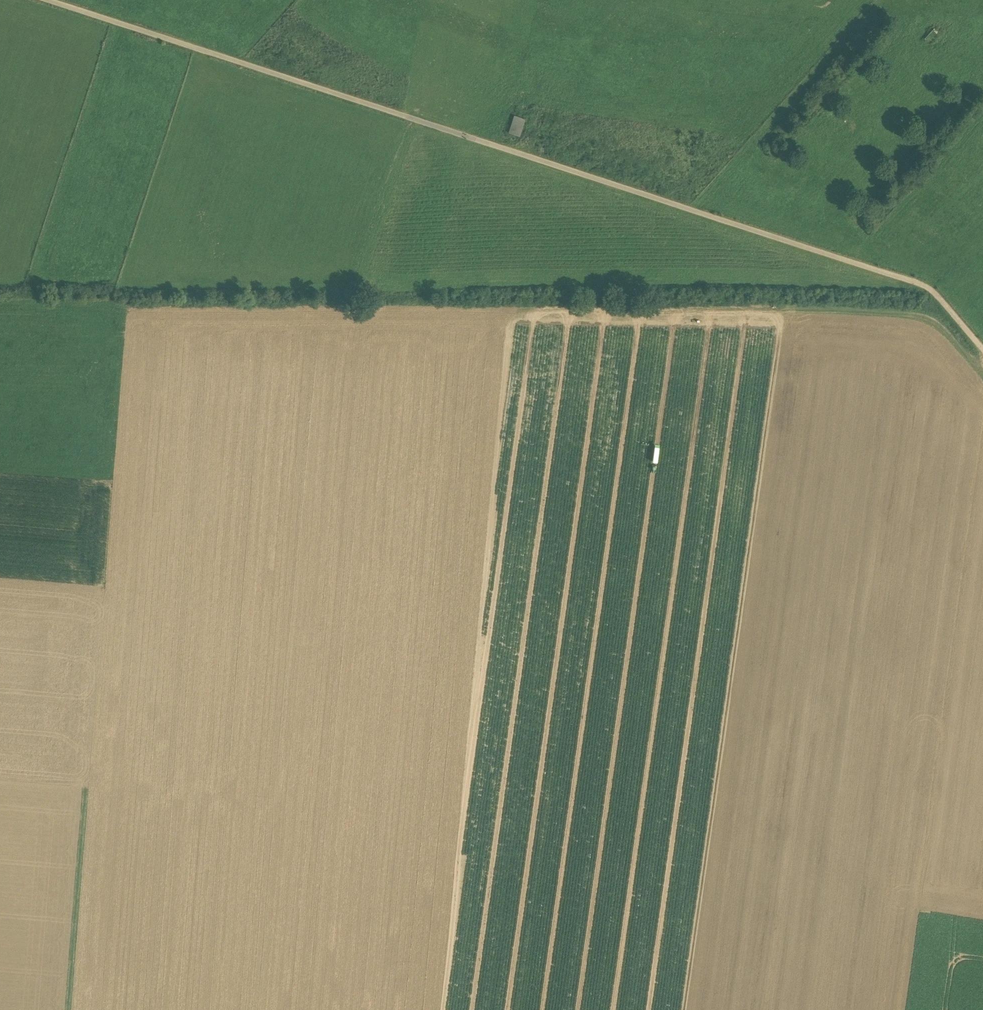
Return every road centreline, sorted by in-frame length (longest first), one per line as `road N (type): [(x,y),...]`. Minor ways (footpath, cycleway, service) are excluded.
road 1 (track): [(41,0),(930,284),(982,346)]
road 2 (track): [(385,317),(924,323),(941,329),(982,376)]
road 3 (track): [(71,1009),(91,805)]

